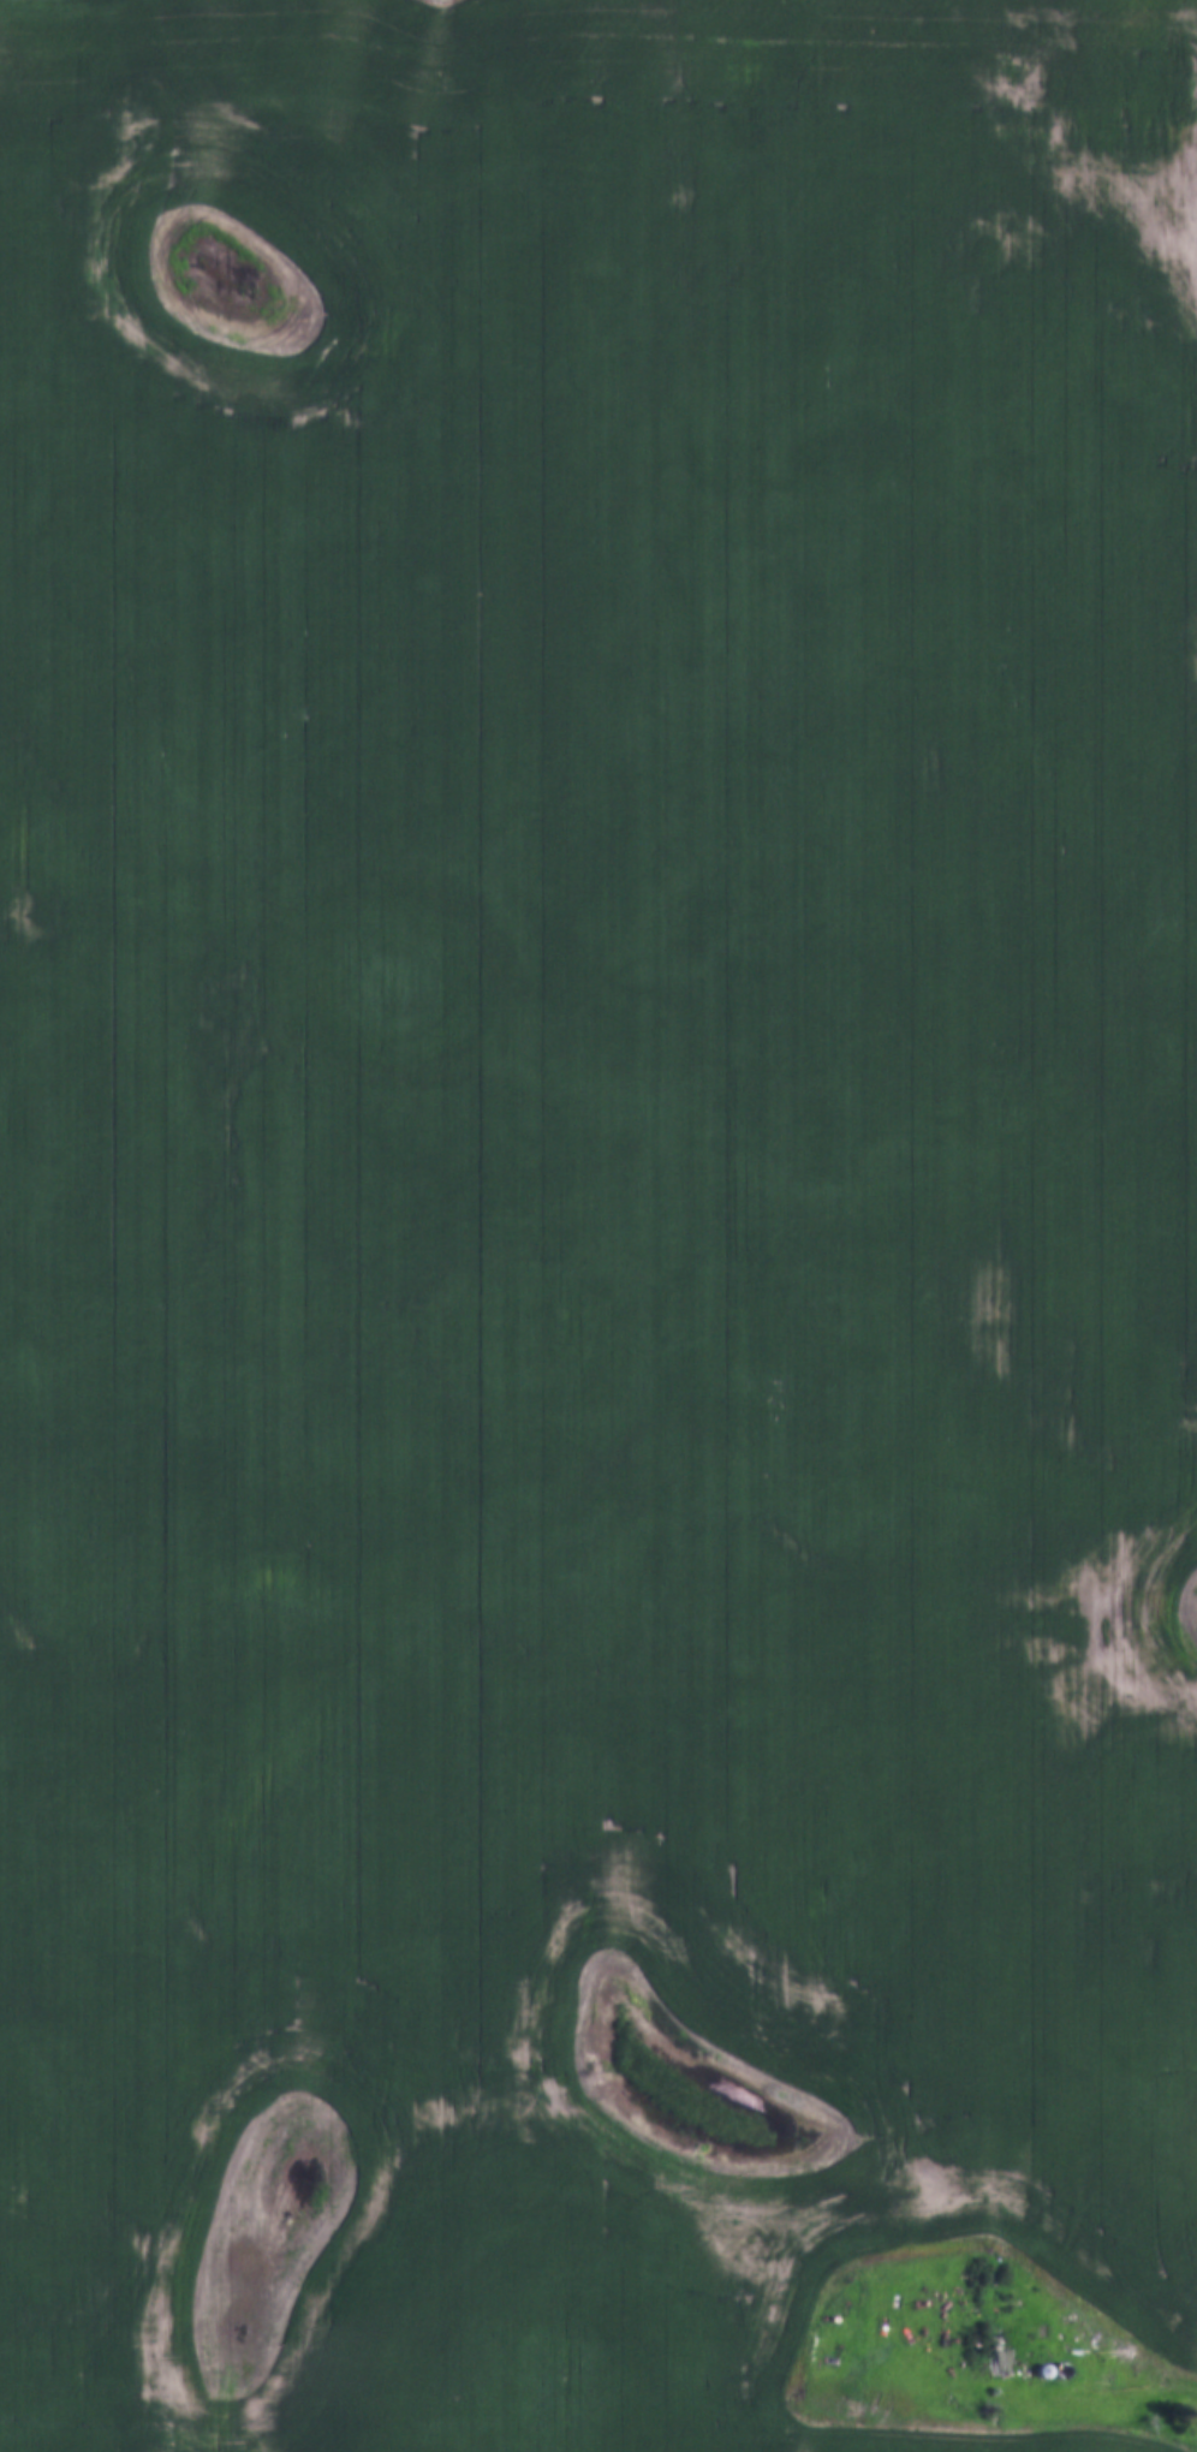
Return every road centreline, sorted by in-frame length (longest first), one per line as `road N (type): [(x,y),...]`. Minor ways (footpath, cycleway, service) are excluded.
road 1 (track): [(1196,2391),(989,2383),(870,2367)]

